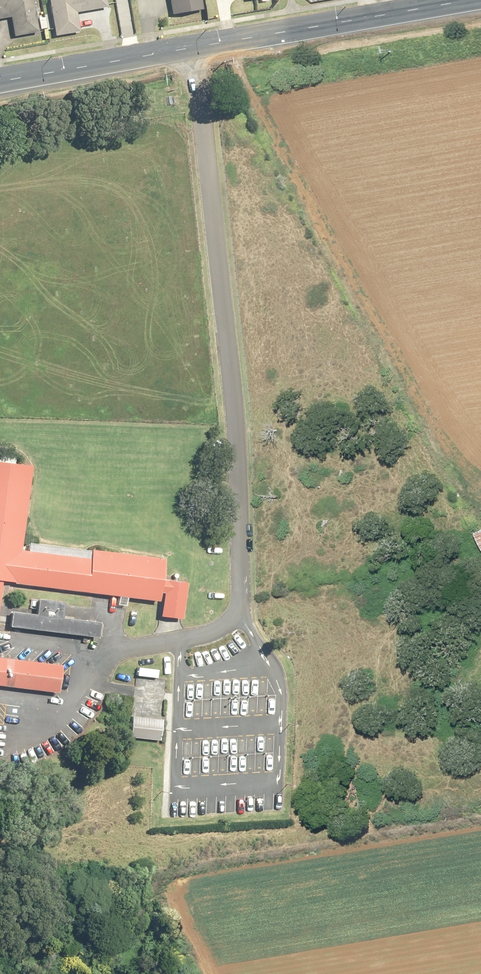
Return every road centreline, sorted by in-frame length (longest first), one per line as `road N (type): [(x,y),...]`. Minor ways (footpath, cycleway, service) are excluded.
road 1 (tertiary): [(469,0),(0,82)]

